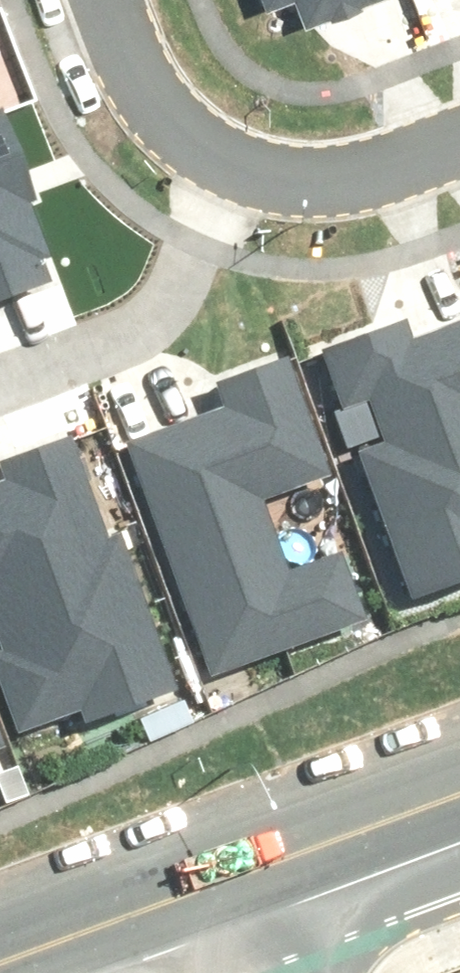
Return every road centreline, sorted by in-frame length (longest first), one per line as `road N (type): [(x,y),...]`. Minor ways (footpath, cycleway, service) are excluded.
road 1 (secondary): [(43,933),(412,798)]
road 2 (residential): [(0,364),(113,320),(156,289),(221,154)]
road 3 (residential): [(221,154),(278,169),(327,170),(459,129)]
road 4 (residential): [(104,0),(146,88),(171,121),(221,154)]
road 5 (residential): [(412,798),(367,851),(330,972)]
road 6 (residential): [(179,972),(159,950),(106,925),(43,933)]

